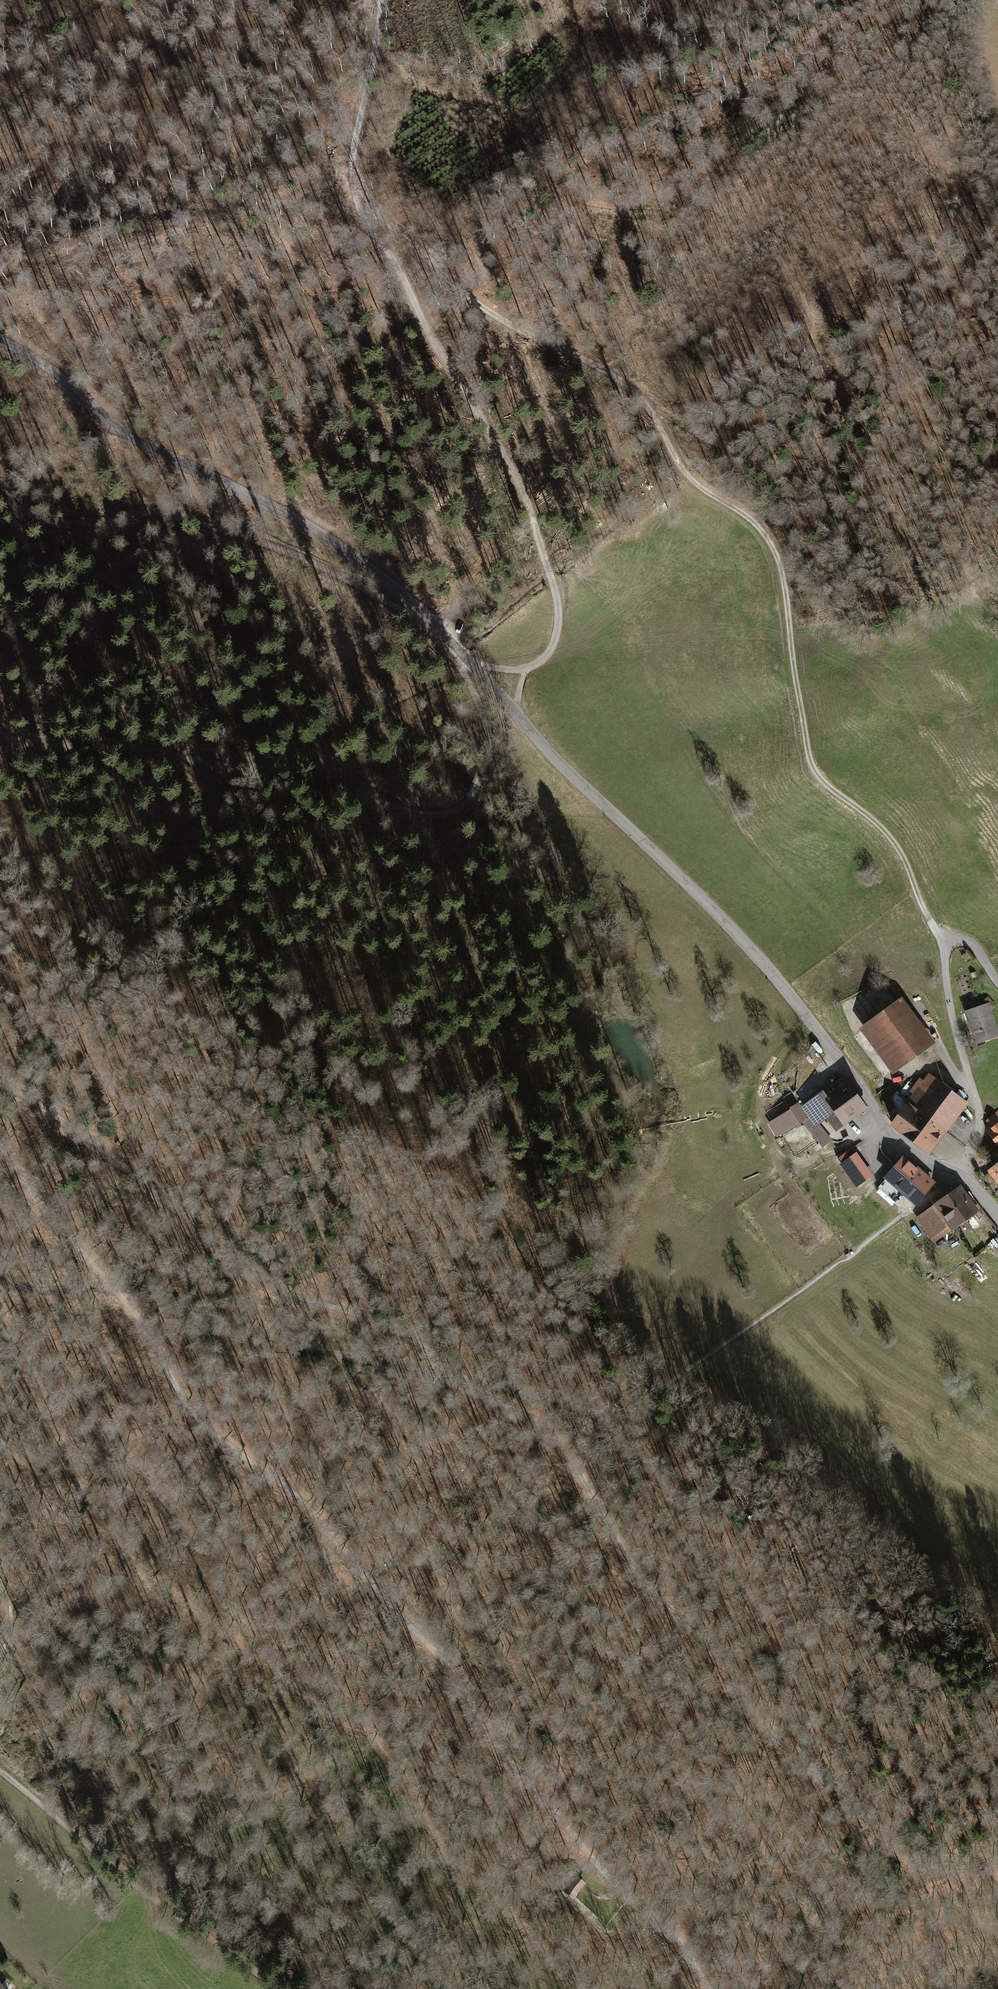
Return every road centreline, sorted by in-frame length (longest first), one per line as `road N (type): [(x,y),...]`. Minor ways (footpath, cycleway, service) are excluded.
road 1 (track): [(357,183),(477,303),(636,394),(687,475),(766,537),(782,574),(814,769),(889,836),(946,948)]
road 2 (track): [(709,1988),(671,1931),(599,1866),(499,1752),(458,1680),(314,1515),(187,1407),(112,1286)]
road 3 (track): [(460,1377),(547,1431),(627,1555),(708,1643),(776,1741),(910,1861),(937,1870),(997,1861)]
road 4 (track): [(375,52),(408,77),(512,114),(539,180),(572,202),(659,210),(698,230),(831,370),(870,396),(924,413),(936,428)]
road 5 (unclassified): [(997,1217),(956,1173),(889,1137),(857,1082),(741,939),(518,716)]
road 6 (track): [(0,734),(206,764),(321,771),(434,817),(462,809),(470,797),(489,736),(461,668),(467,659),(525,670)]
road 7 (unclassified): [(0,340),(69,384),(116,428),(313,530),(379,575),(518,716)]
road 8 (track): [(0,1083),(139,1176),(271,1290),(377,1321),(460,1377)]
road 9 (track): [(525,670),(550,651),(558,623),(527,505),(362,218),(357,183)]
road 10 (track): [(0,495),(50,522),(169,514),(205,522),(418,609)]
road 11 (track): [(956,1173),(979,1119),(949,1003),(946,948),(971,945),(997,982)]
road 12 (track): [(279,1988),(140,1890),(43,1806)]
road 13 (track): [(646,405),(717,447),(830,454)]
road 14 (track): [(112,1286),(0,1157)]
road 15 (track): [(67,524),(79,552),(194,612)]
road 16 (track): [(997,149),(977,86),(983,0)]
road 17 (track): [(357,183),(353,152),(375,52)]

